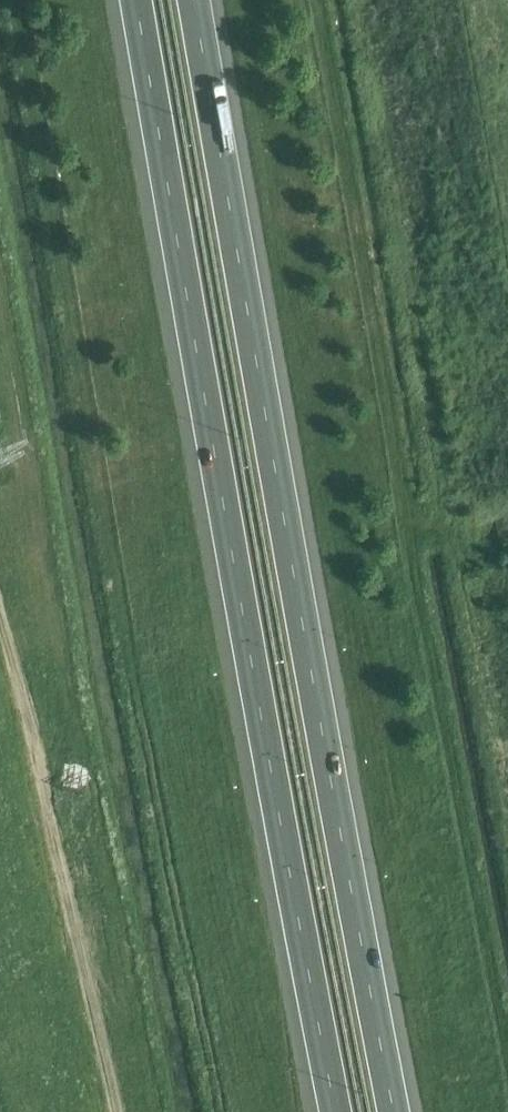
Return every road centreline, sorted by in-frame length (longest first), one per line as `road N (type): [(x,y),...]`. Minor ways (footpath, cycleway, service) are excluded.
road 1 (motorway): [(395,1111),(194,0)]
road 2 (motorway): [(137,0),(338,1111)]
road 3 (track): [(116,1111),(0,639)]

